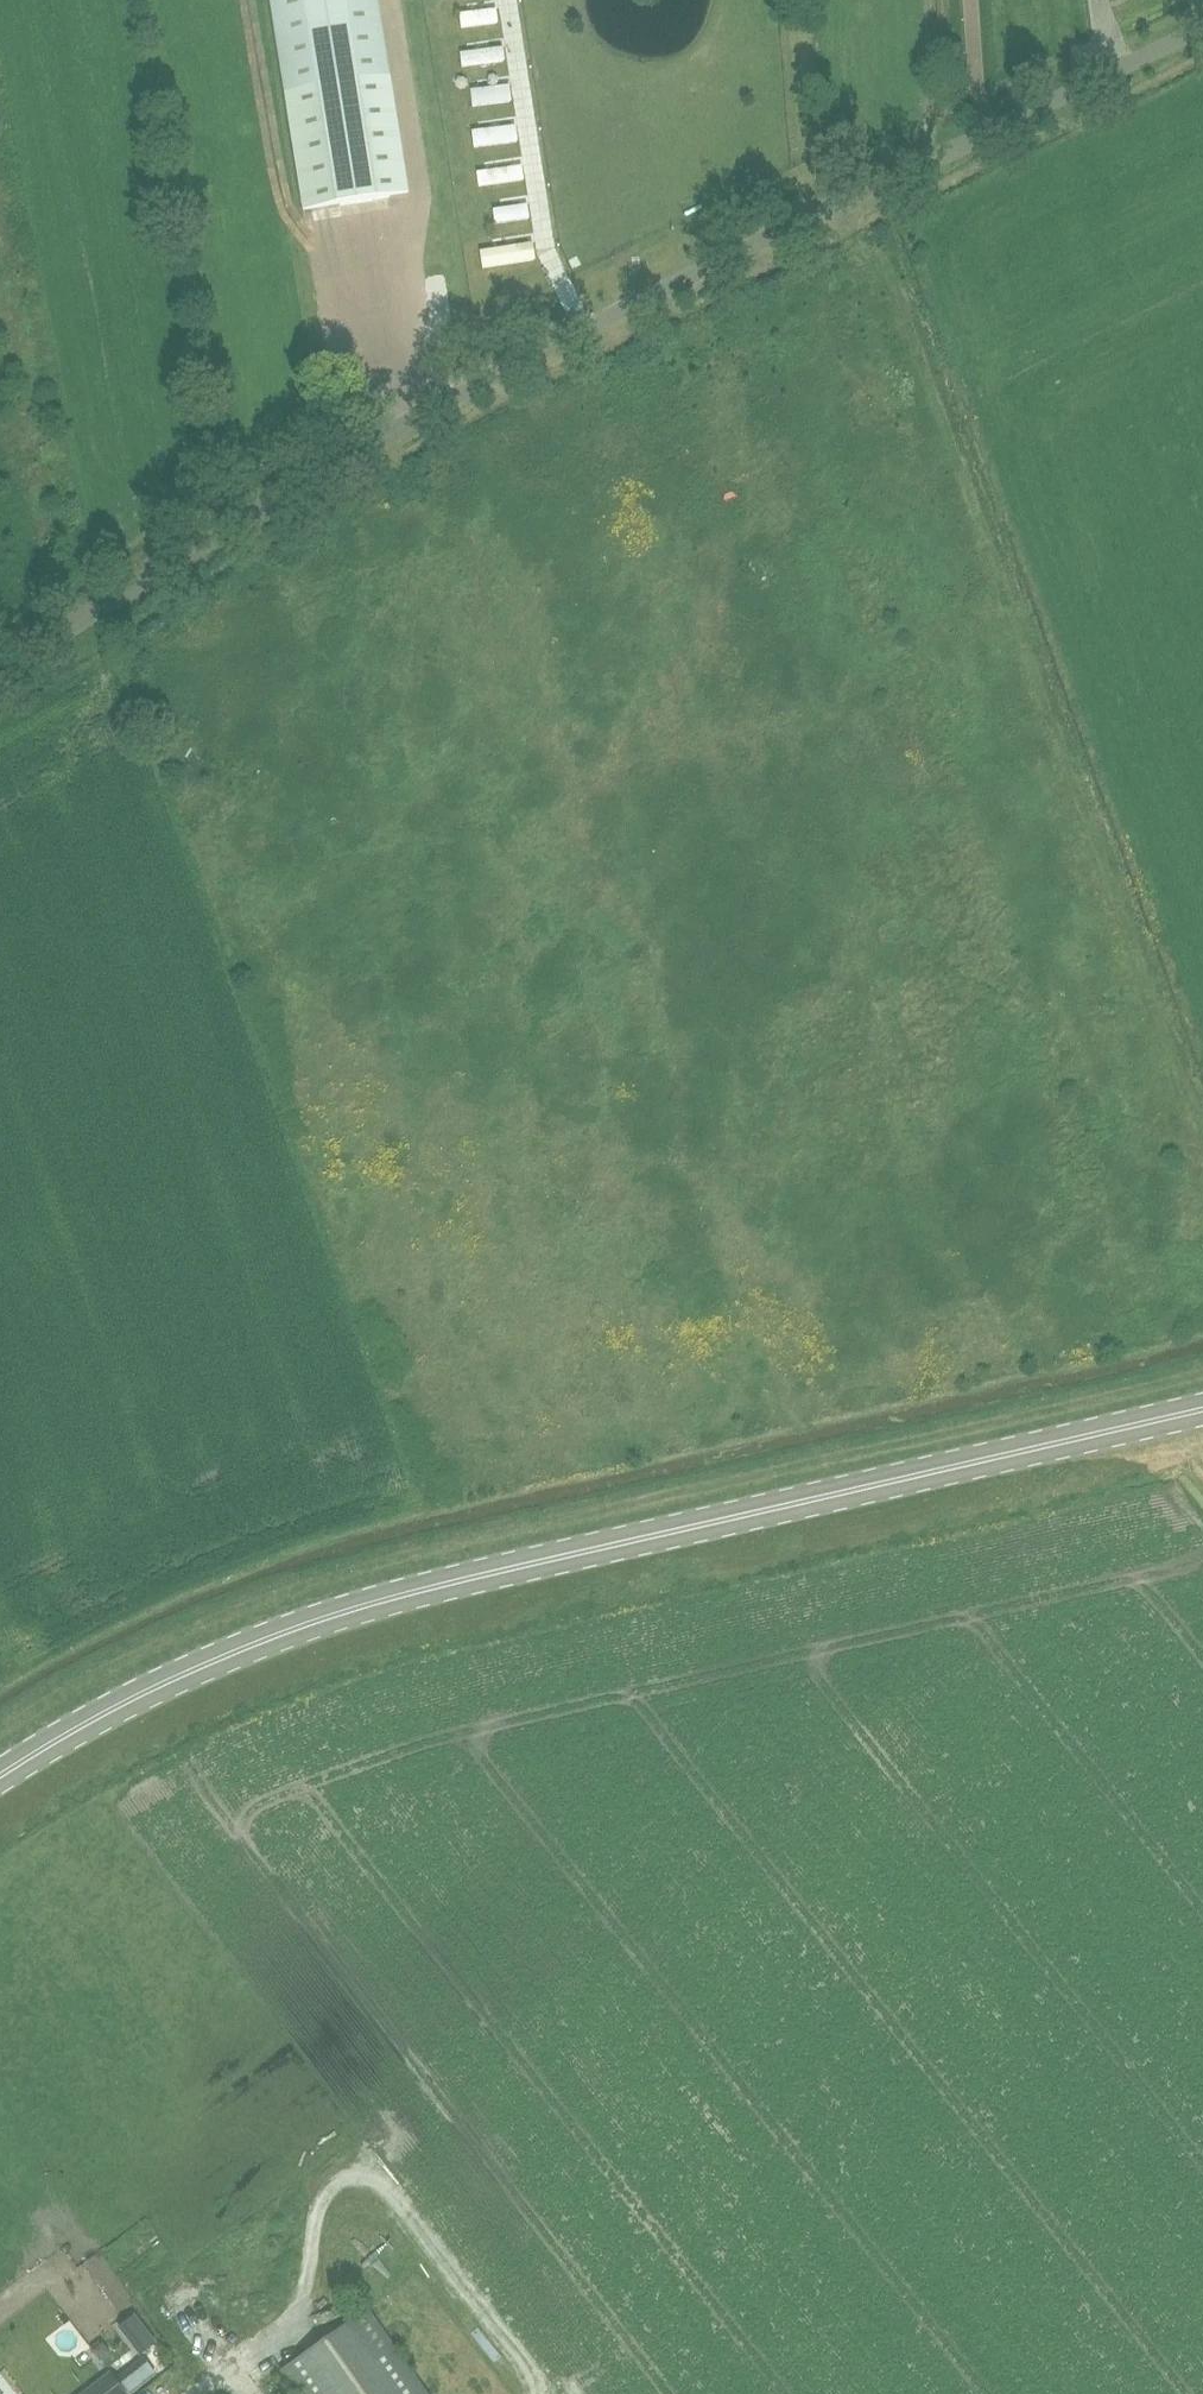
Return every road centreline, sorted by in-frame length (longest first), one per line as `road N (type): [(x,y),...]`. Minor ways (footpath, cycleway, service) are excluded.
road 1 (unclassified): [(0,669),(527,355),(1202,29)]
road 2 (secondary): [(0,1776),(159,1685),(341,1612),(1202,1409)]

